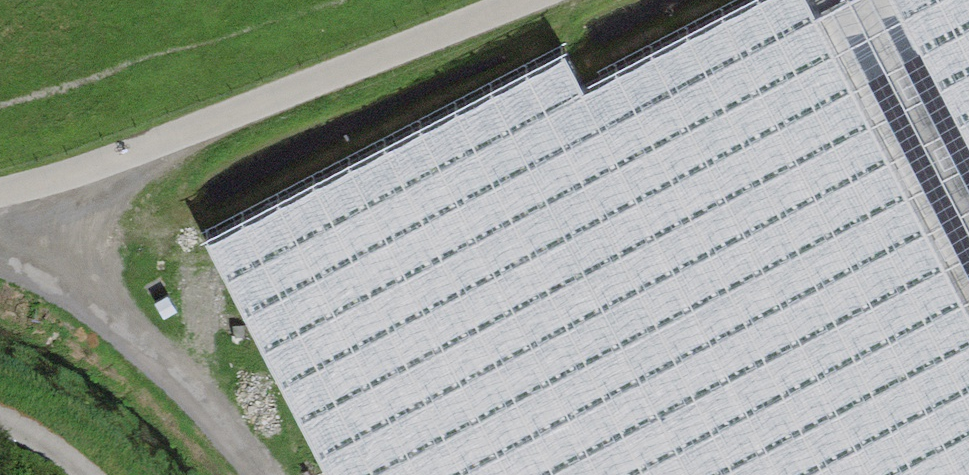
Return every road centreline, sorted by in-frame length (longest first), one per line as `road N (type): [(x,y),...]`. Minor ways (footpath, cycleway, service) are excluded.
road 1 (unclassified): [(0,191),(541,0)]
road 2 (track): [(0,257),(74,276),(179,348),(234,405),(270,474)]

